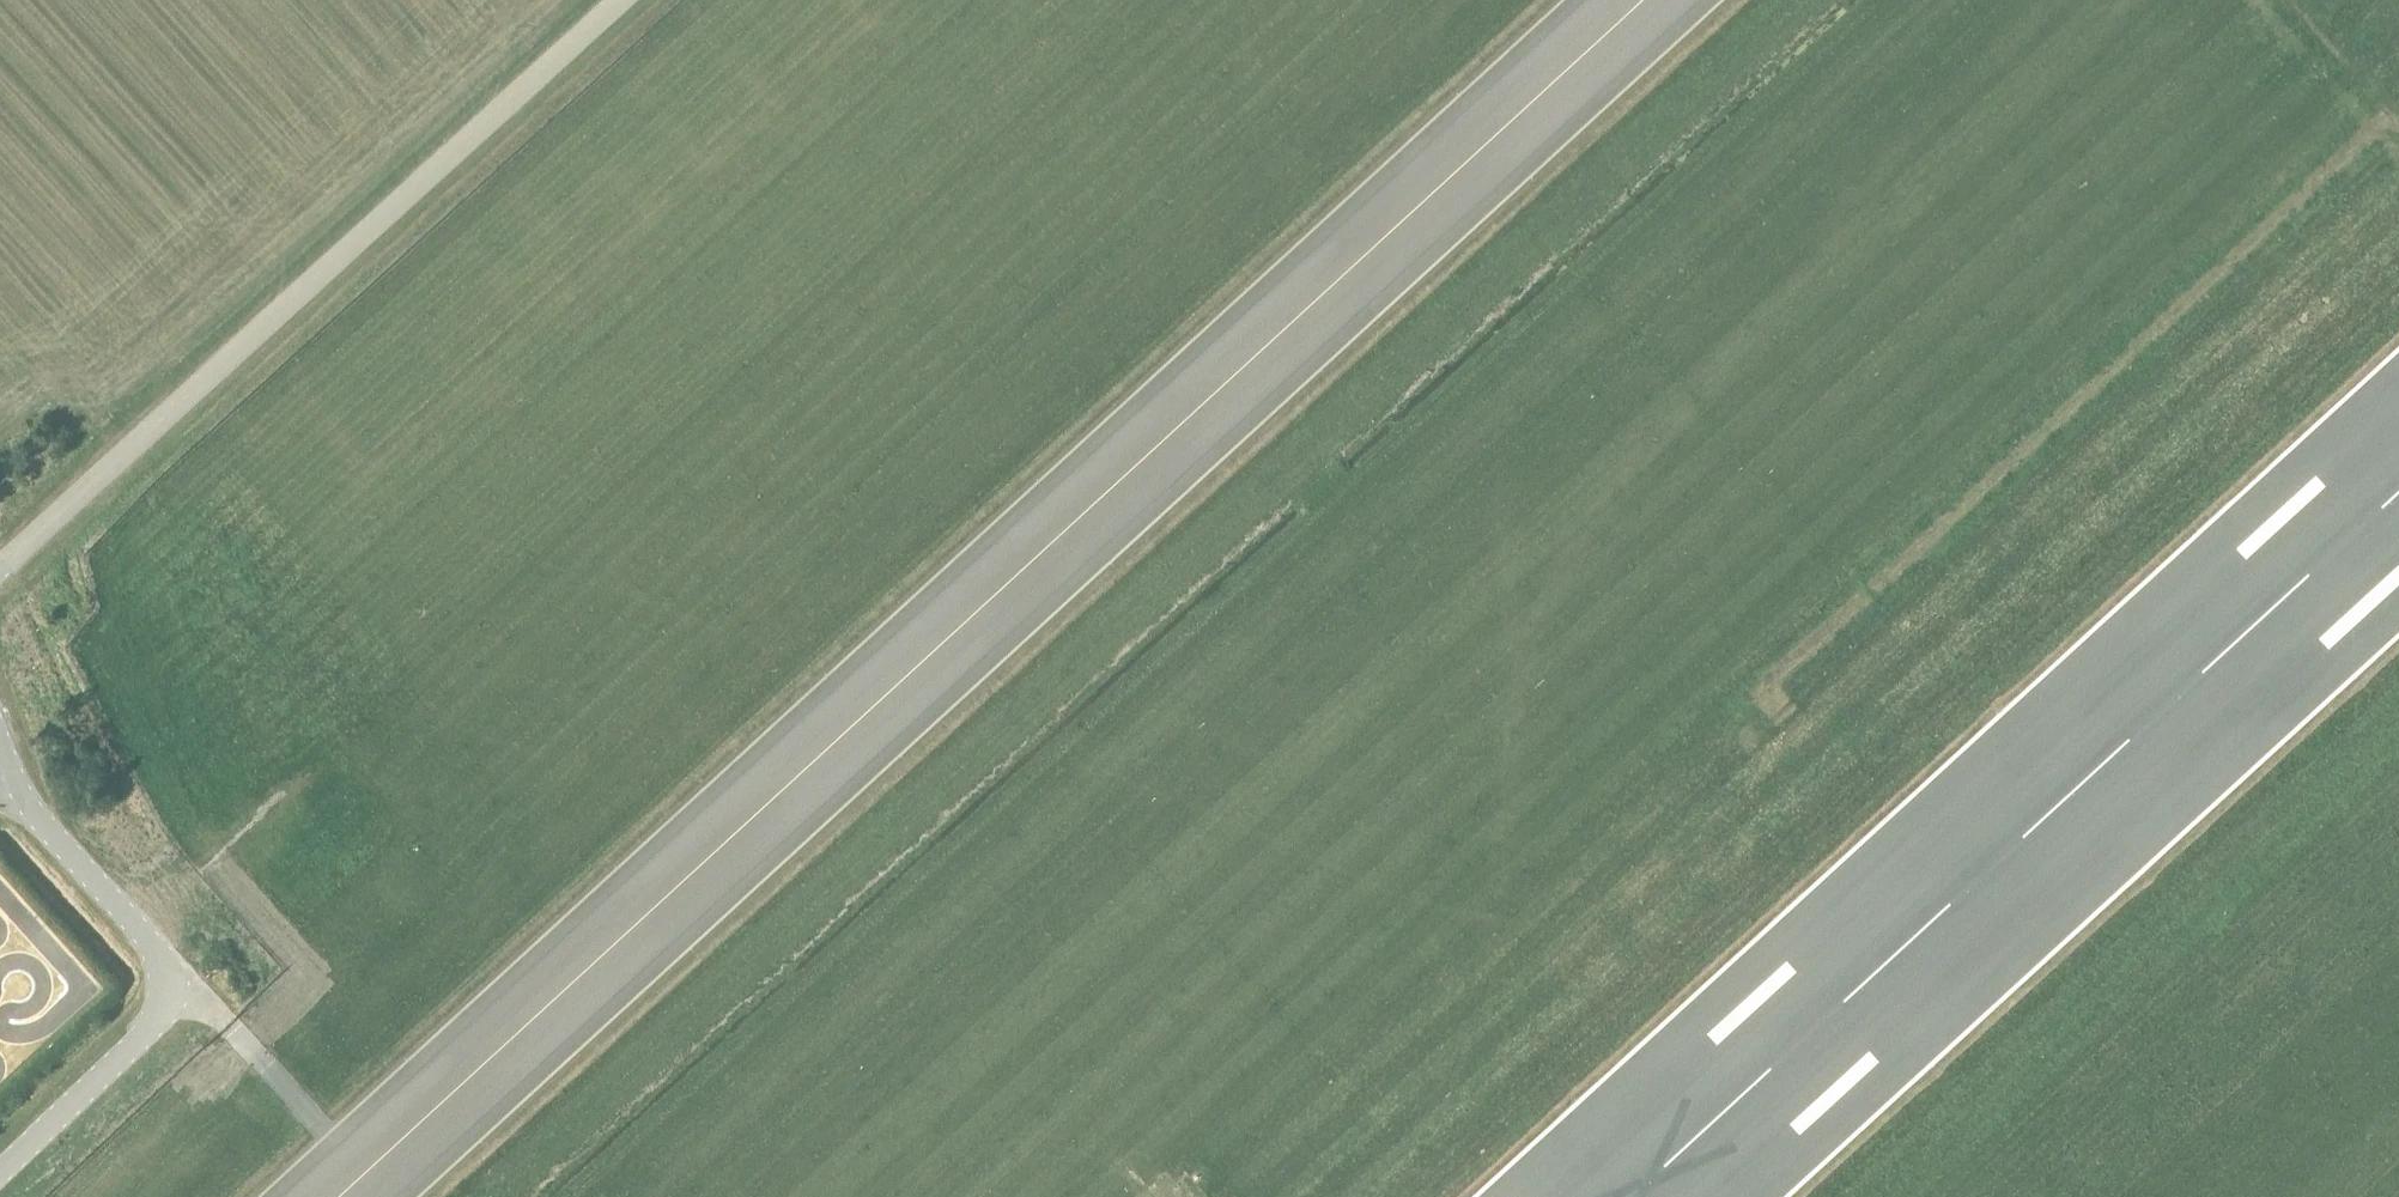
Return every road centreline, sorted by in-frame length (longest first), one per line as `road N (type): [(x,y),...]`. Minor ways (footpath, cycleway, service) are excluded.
road 1 (unclassified): [(0,569),(619,0)]
road 2 (unclassified): [(0,1175),(149,1030),(166,987),(152,942),(19,790)]

